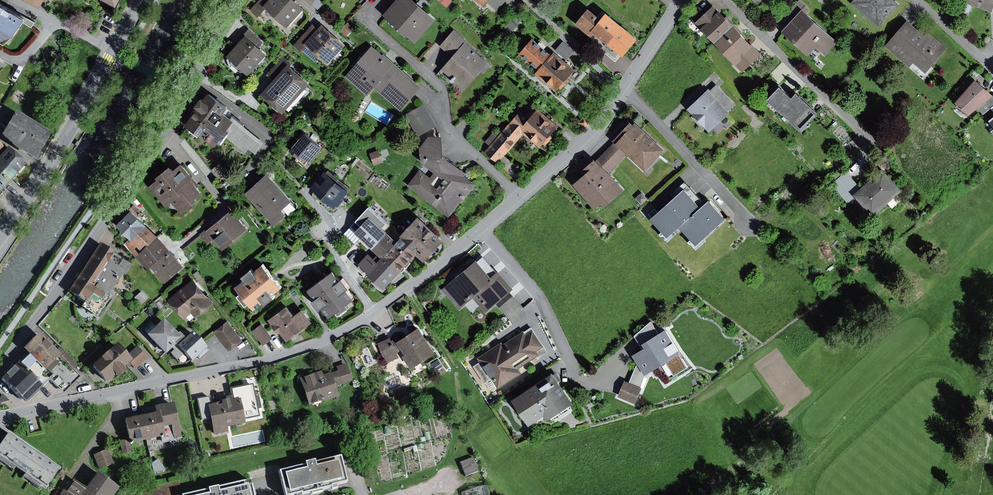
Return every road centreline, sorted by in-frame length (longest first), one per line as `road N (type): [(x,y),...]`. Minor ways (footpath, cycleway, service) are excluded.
road 1 (residential): [(682,0),(590,134),(483,232),(376,312),(267,360),(0,417)]
road 2 (residential): [(242,0),(166,136),(0,369)]
road 3 (residential): [(0,235),(141,0)]

